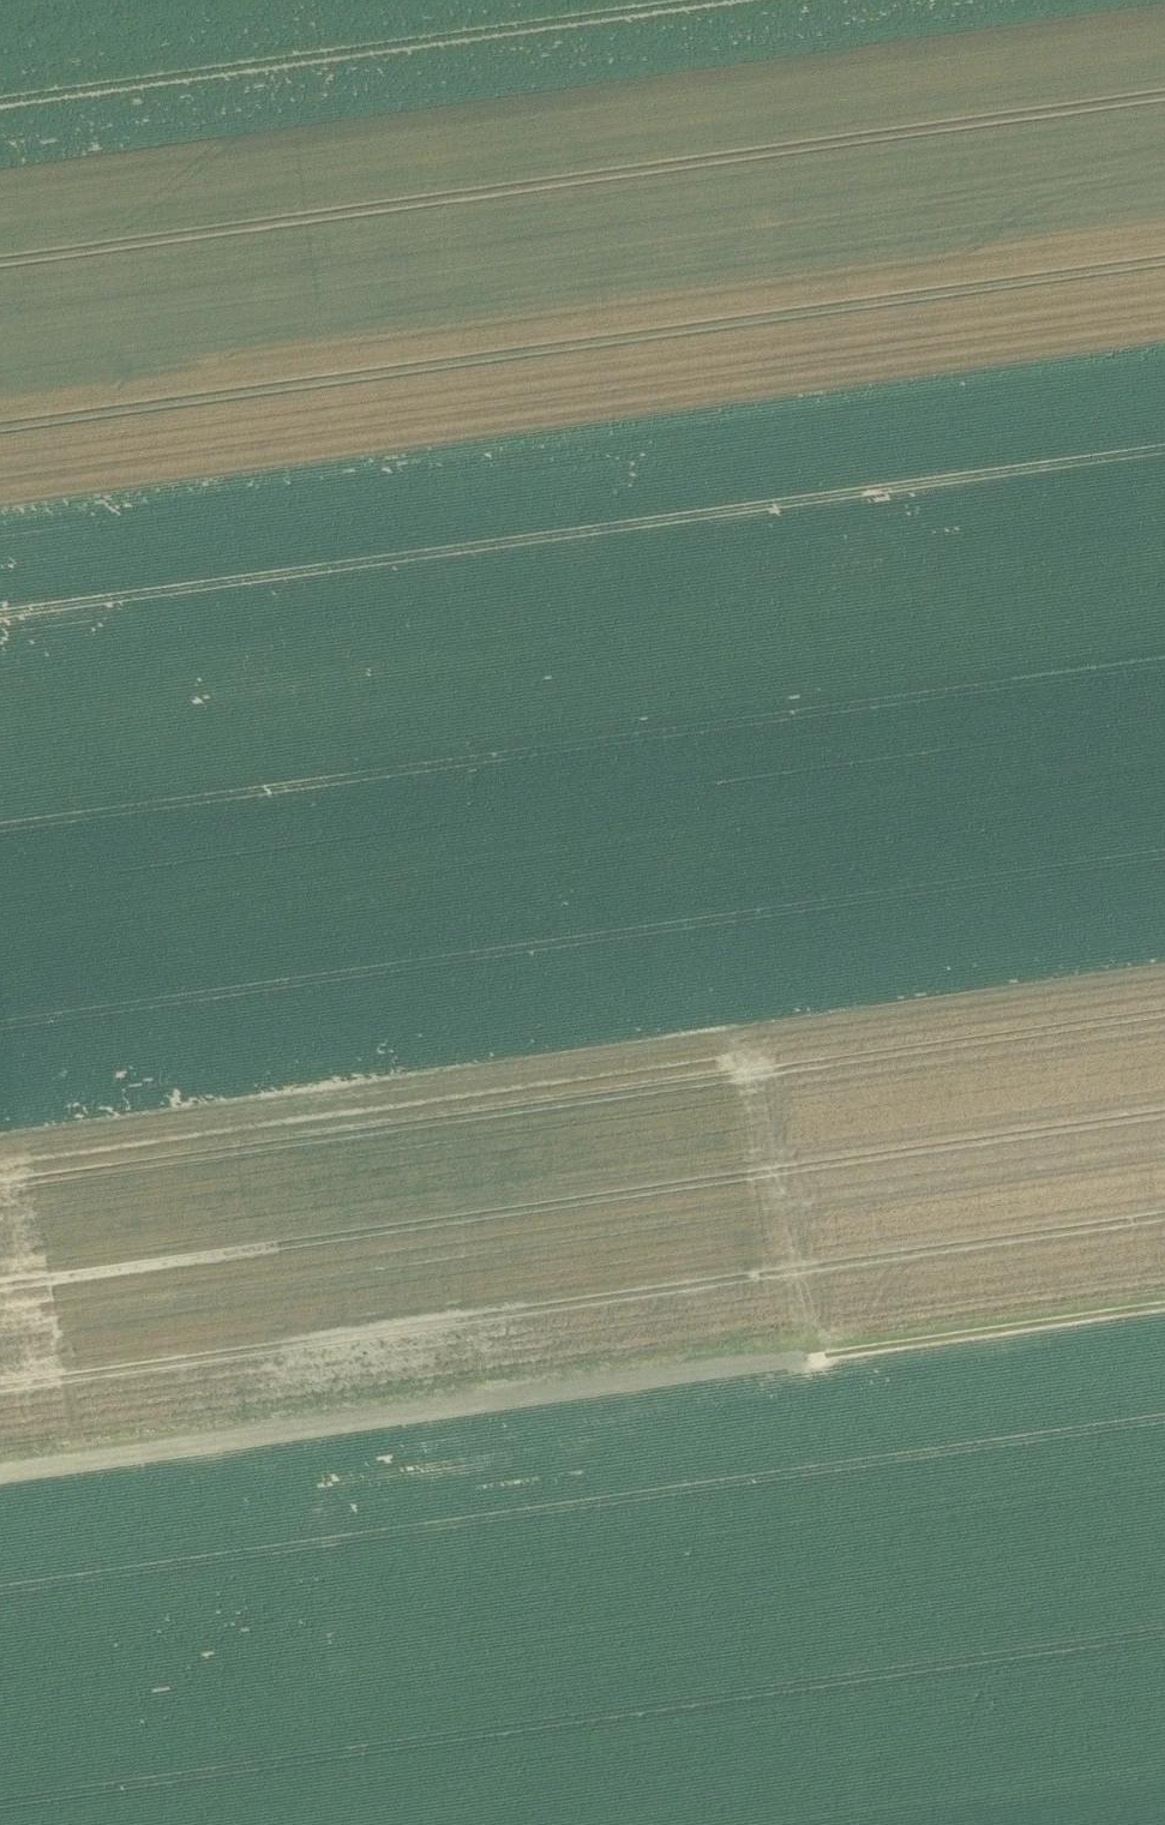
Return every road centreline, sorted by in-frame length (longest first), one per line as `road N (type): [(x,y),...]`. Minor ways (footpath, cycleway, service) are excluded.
road 1 (track): [(829,1371),(1164,1318)]

